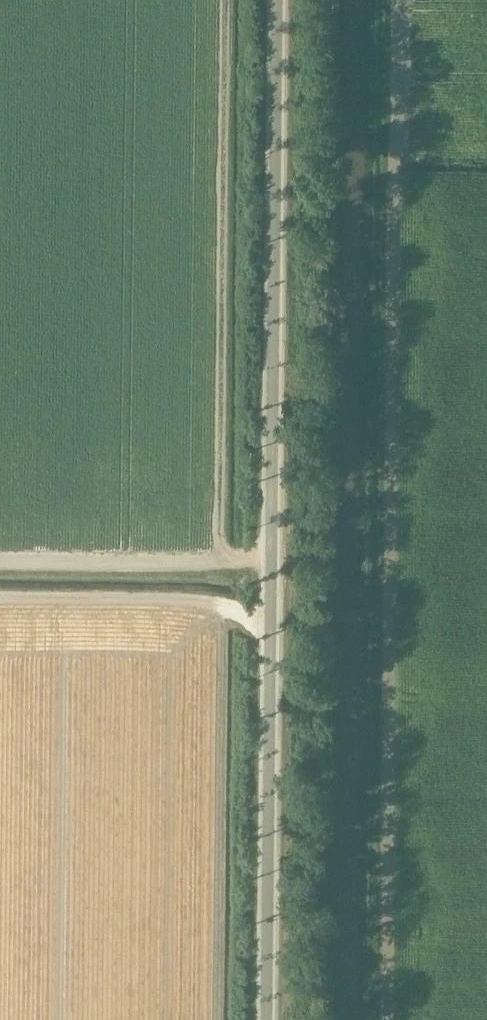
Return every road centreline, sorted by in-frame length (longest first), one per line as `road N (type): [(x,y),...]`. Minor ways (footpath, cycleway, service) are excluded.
road 1 (unclassified): [(267,1019),(277,0)]

